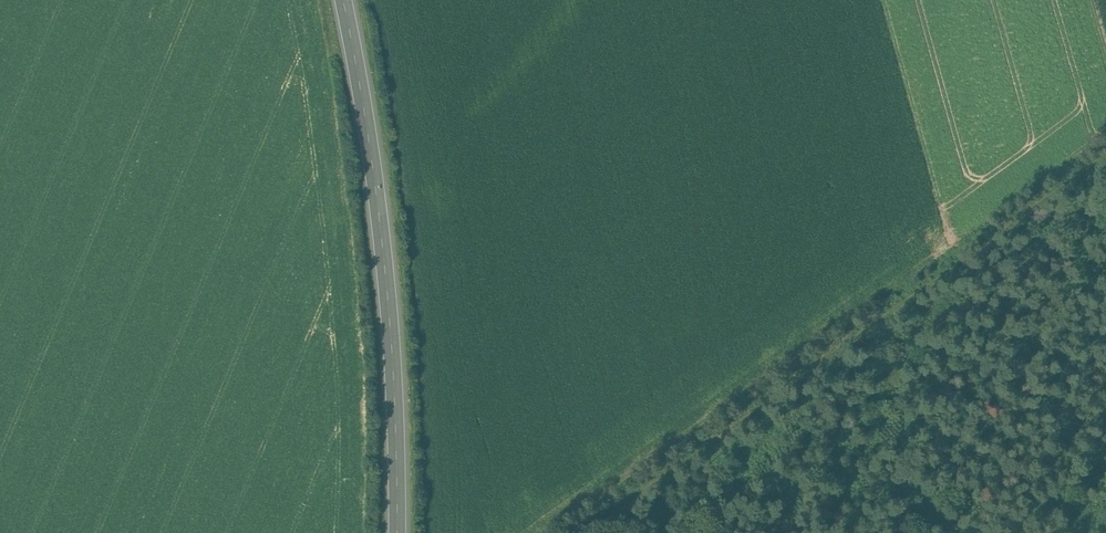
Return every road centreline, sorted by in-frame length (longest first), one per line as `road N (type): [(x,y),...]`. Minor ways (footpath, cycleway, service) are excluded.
road 1 (primary): [(397,532),(382,233),(343,0)]

